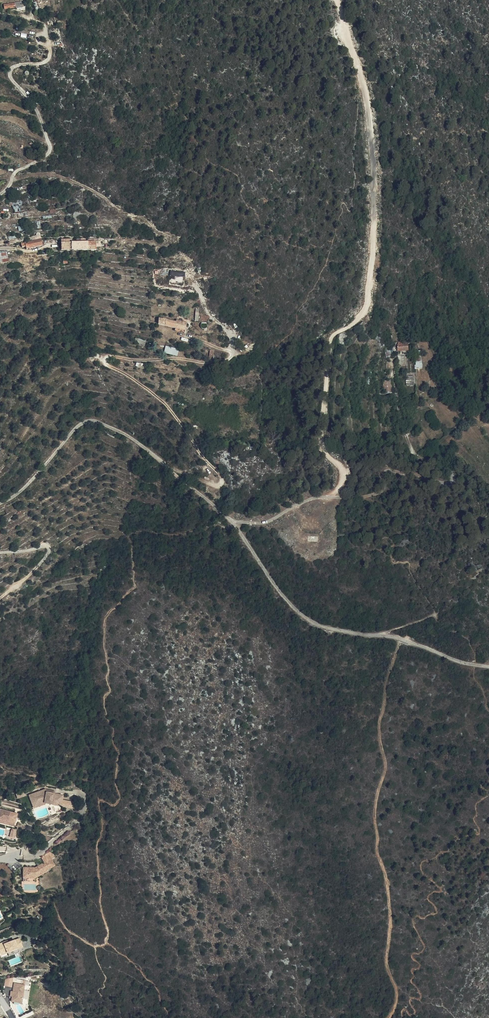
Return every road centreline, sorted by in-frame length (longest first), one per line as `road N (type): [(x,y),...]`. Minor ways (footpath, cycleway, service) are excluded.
road 1 (track): [(336,0),(372,136),(374,196),(364,312),(330,341),(321,437),(343,476),(328,497),(269,521),(234,523)]
road 2 (track): [(163,463),(220,486),(221,476),(167,406),(106,360),(231,358),(184,337)]
road 3 (track): [(401,640),(379,725),(385,766),(375,820),(392,919),(386,960),(397,988),(388,1017)]
road 4 (track): [(0,194),(50,147),(11,69),(45,62),(52,53),(44,26),(0,14)]
road 5 (track): [(400,415),(412,448),(453,480),(386,470),(383,491),(333,495)]

